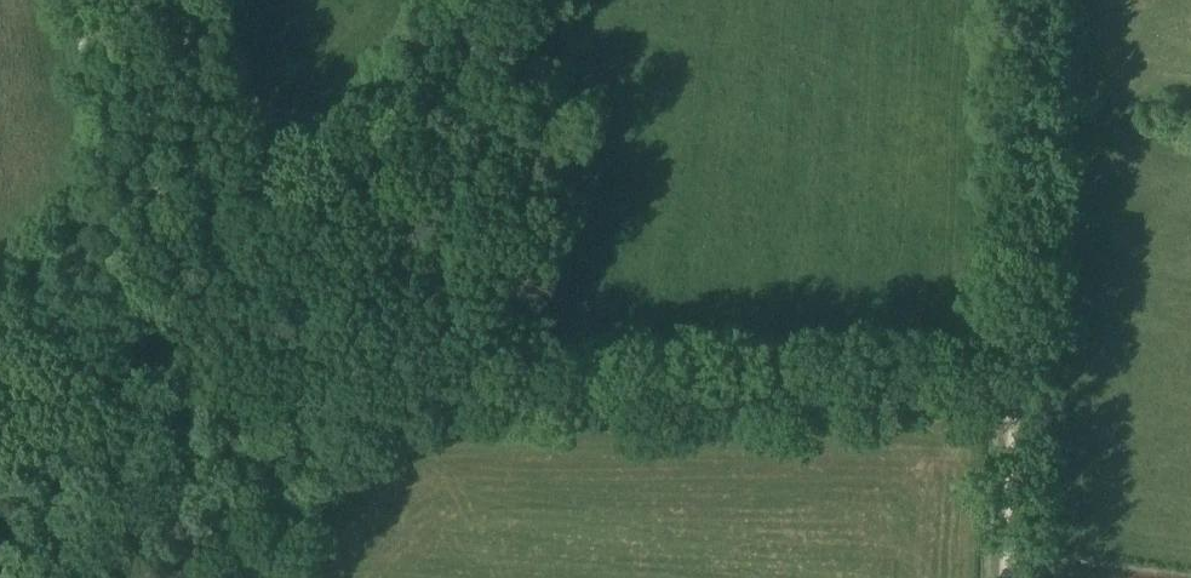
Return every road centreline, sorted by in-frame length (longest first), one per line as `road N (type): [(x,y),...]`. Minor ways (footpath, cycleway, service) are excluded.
road 1 (track): [(38,577),(183,391),(1018,385)]
road 2 (unclassified): [(183,391),(189,362),(132,0)]
road 3 (track): [(1018,385),(1038,0)]
road 4 (track): [(1008,577),(1018,385)]

